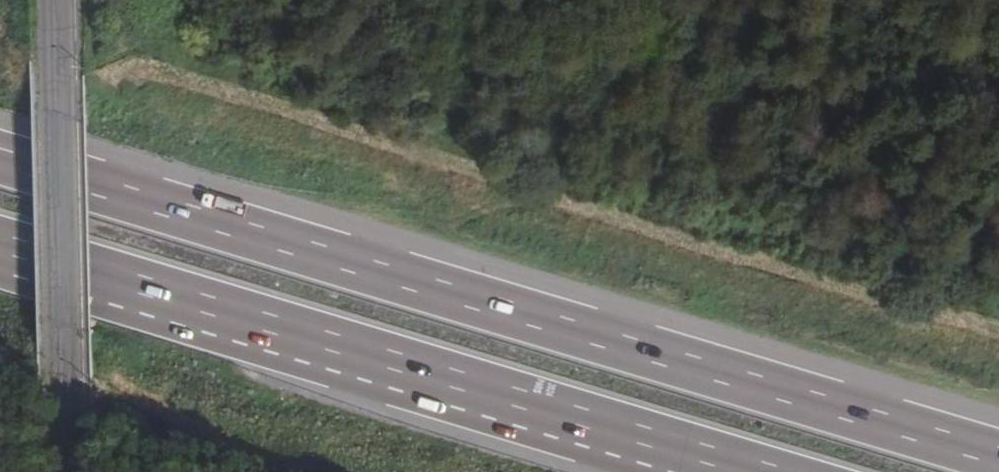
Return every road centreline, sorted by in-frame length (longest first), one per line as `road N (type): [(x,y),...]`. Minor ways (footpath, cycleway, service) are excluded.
road 1 (motorway): [(998,456),(0,157)]
road 2 (motorway): [(0,251),(751,471)]
road 3 (secondary): [(58,0),(67,471)]

